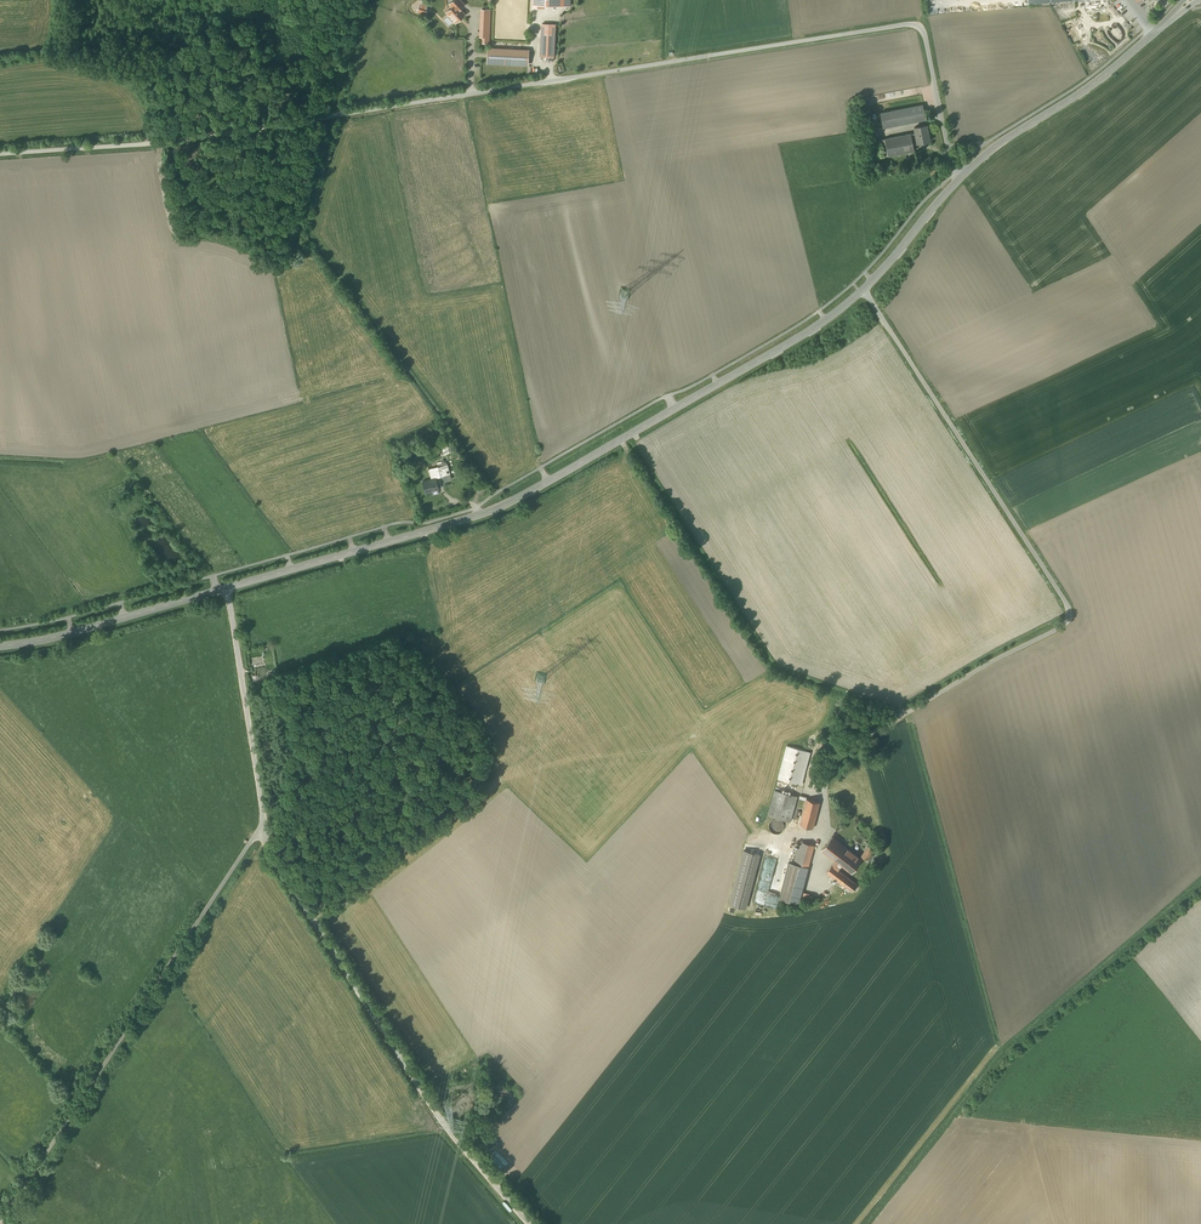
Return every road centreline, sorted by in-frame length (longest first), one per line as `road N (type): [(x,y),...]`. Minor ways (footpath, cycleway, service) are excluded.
road 1 (unclassified): [(0,155),(163,143),(905,25),(925,37),(956,181)]
road 2 (tertiary): [(226,588),(474,517),(557,476),(831,316),(956,181)]
road 3 (unclassified): [(226,588),(268,849),(451,1134),(526,1223)]
road 4 (tertiary): [(956,181),(991,149),(1099,80),(1190,0)]
road 5 (tertiary): [(0,646),(226,588)]

